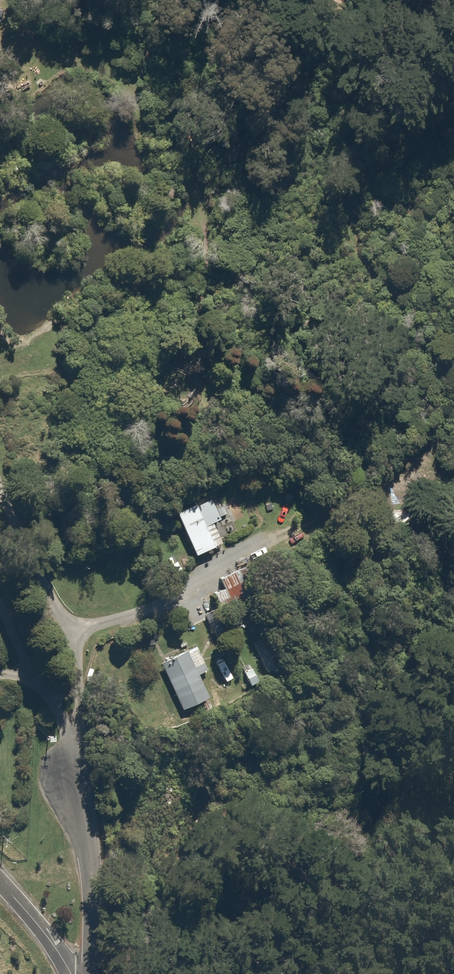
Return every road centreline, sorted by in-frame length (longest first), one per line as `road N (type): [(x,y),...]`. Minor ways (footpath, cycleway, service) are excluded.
road 1 (track): [(412,0),(392,29),(348,141),(341,208),(356,251),(401,295),(437,362),(445,416),(429,437),(431,468)]
road 2 (track): [(253,552),(359,494),(453,459)]

